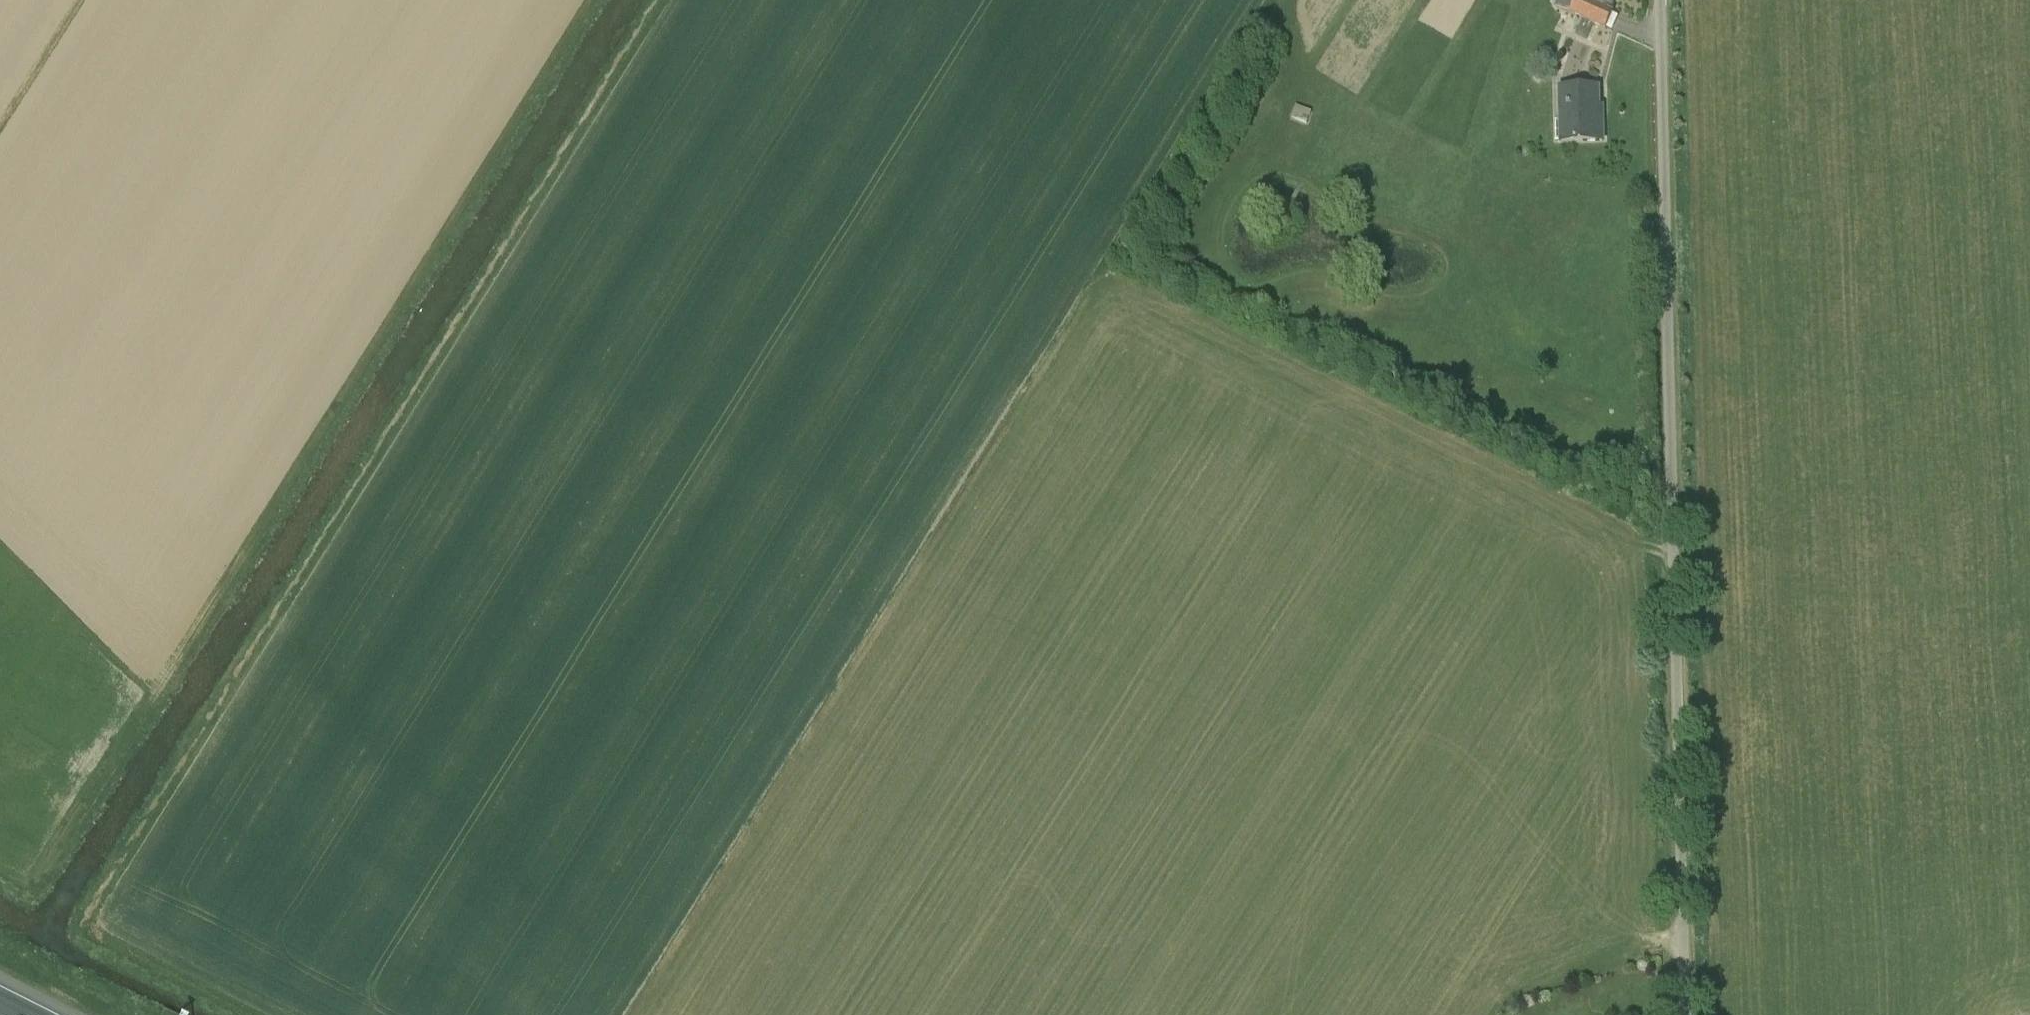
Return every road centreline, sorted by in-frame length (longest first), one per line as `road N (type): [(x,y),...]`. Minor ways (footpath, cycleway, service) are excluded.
road 1 (unclassified): [(1693,1014),(1663,0)]
road 2 (track): [(591,0),(162,689)]
road 3 (motorway): [(317,1014),(212,921),(0,698)]

